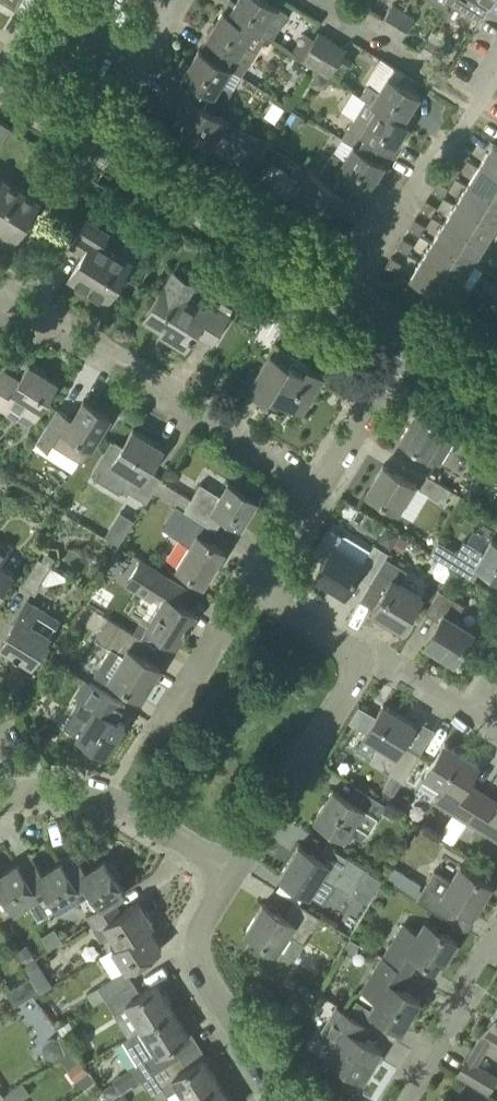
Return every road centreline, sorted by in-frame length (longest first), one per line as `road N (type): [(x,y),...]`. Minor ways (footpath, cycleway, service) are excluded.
road 1 (residential): [(0,306),(299,487)]
road 2 (tertiary): [(344,302),(93,146)]
road 3 (residential): [(344,302),(496,63)]
road 4 (residential): [(276,1100),(194,968),(197,905),(218,861)]
road 5 (residential): [(218,861),(369,647)]
road 6 (residential): [(25,789),(99,789),(160,818),(218,861)]
road 7 (residential): [(382,1100),(496,935)]
road 8 (residential): [(146,731),(250,569)]
road 9 (residential): [(299,487),(389,331)]
road 10 (residential): [(93,146),(179,3)]
road 11 (residential): [(369,647),(250,569)]
road 12 (residential): [(480,712),(369,647)]
road 13 (tertiary): [(496,395),(389,331)]

